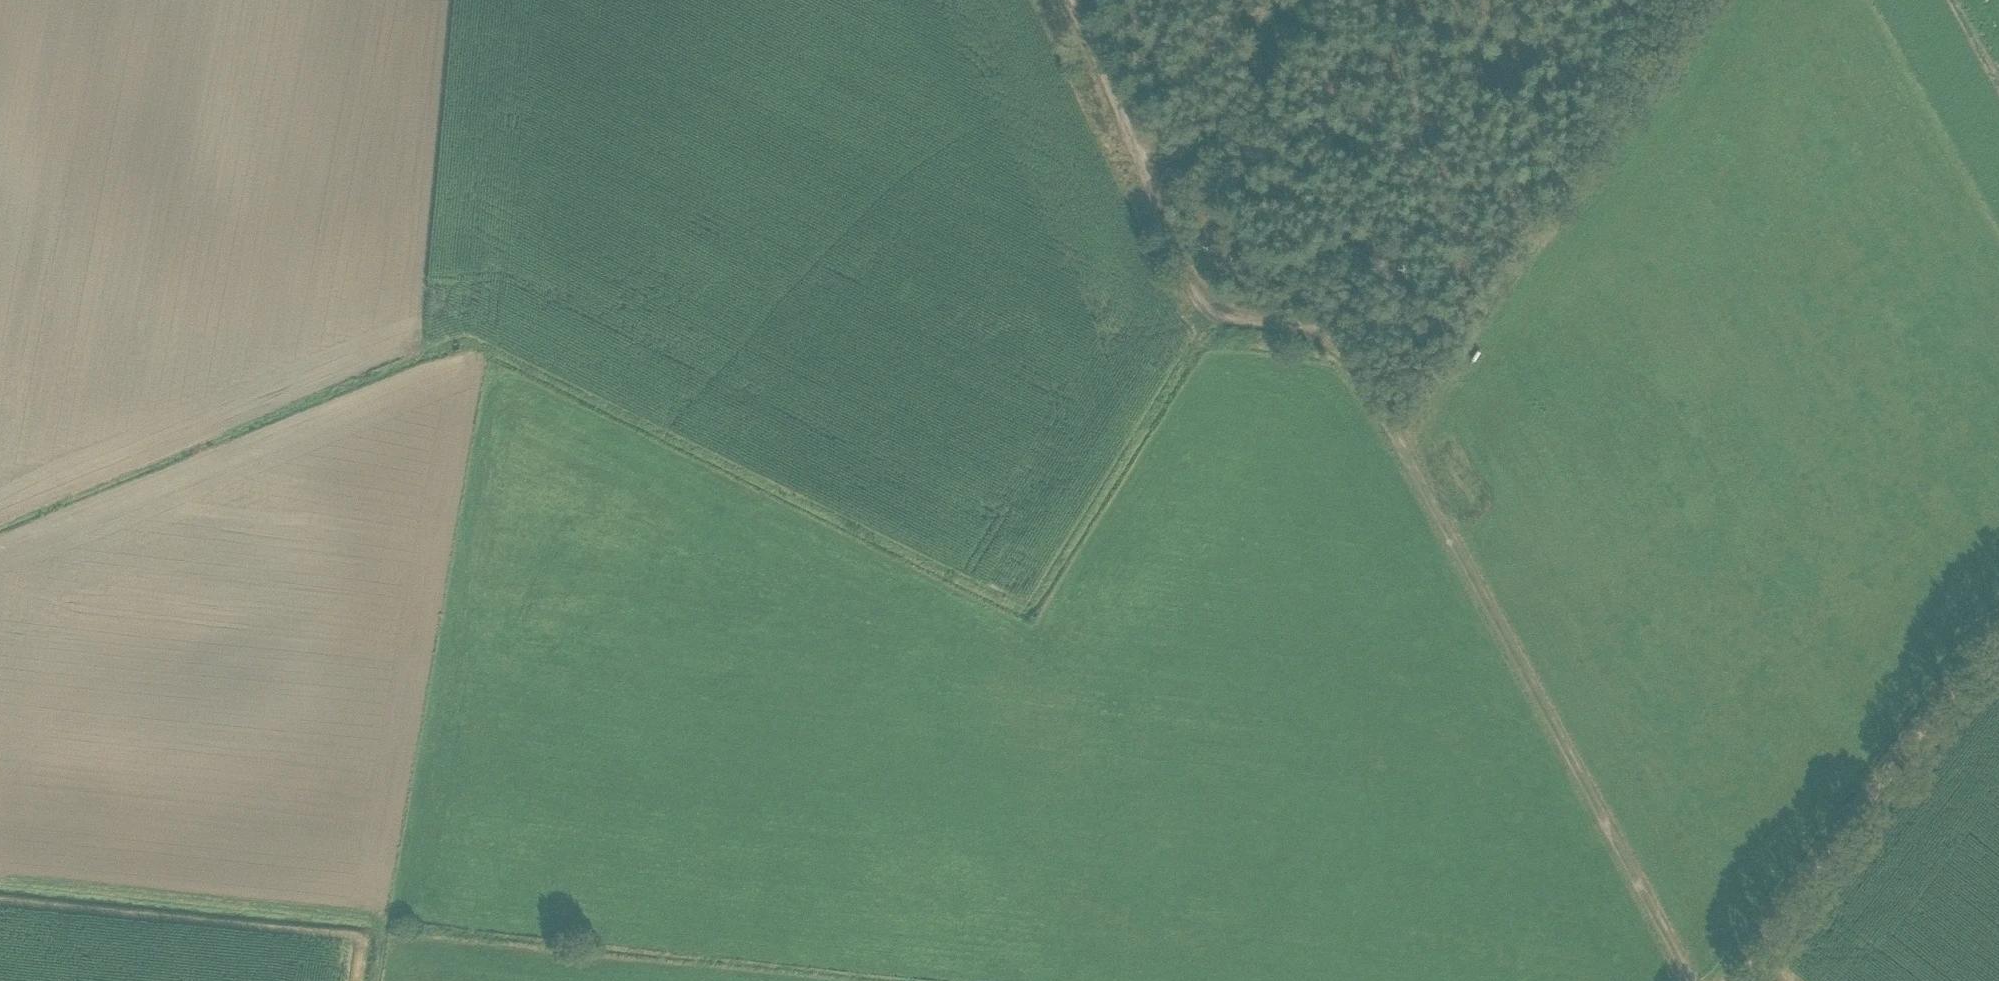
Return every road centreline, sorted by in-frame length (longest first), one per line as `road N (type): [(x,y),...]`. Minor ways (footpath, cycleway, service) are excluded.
road 1 (track): [(1728,980),(1998,626)]

